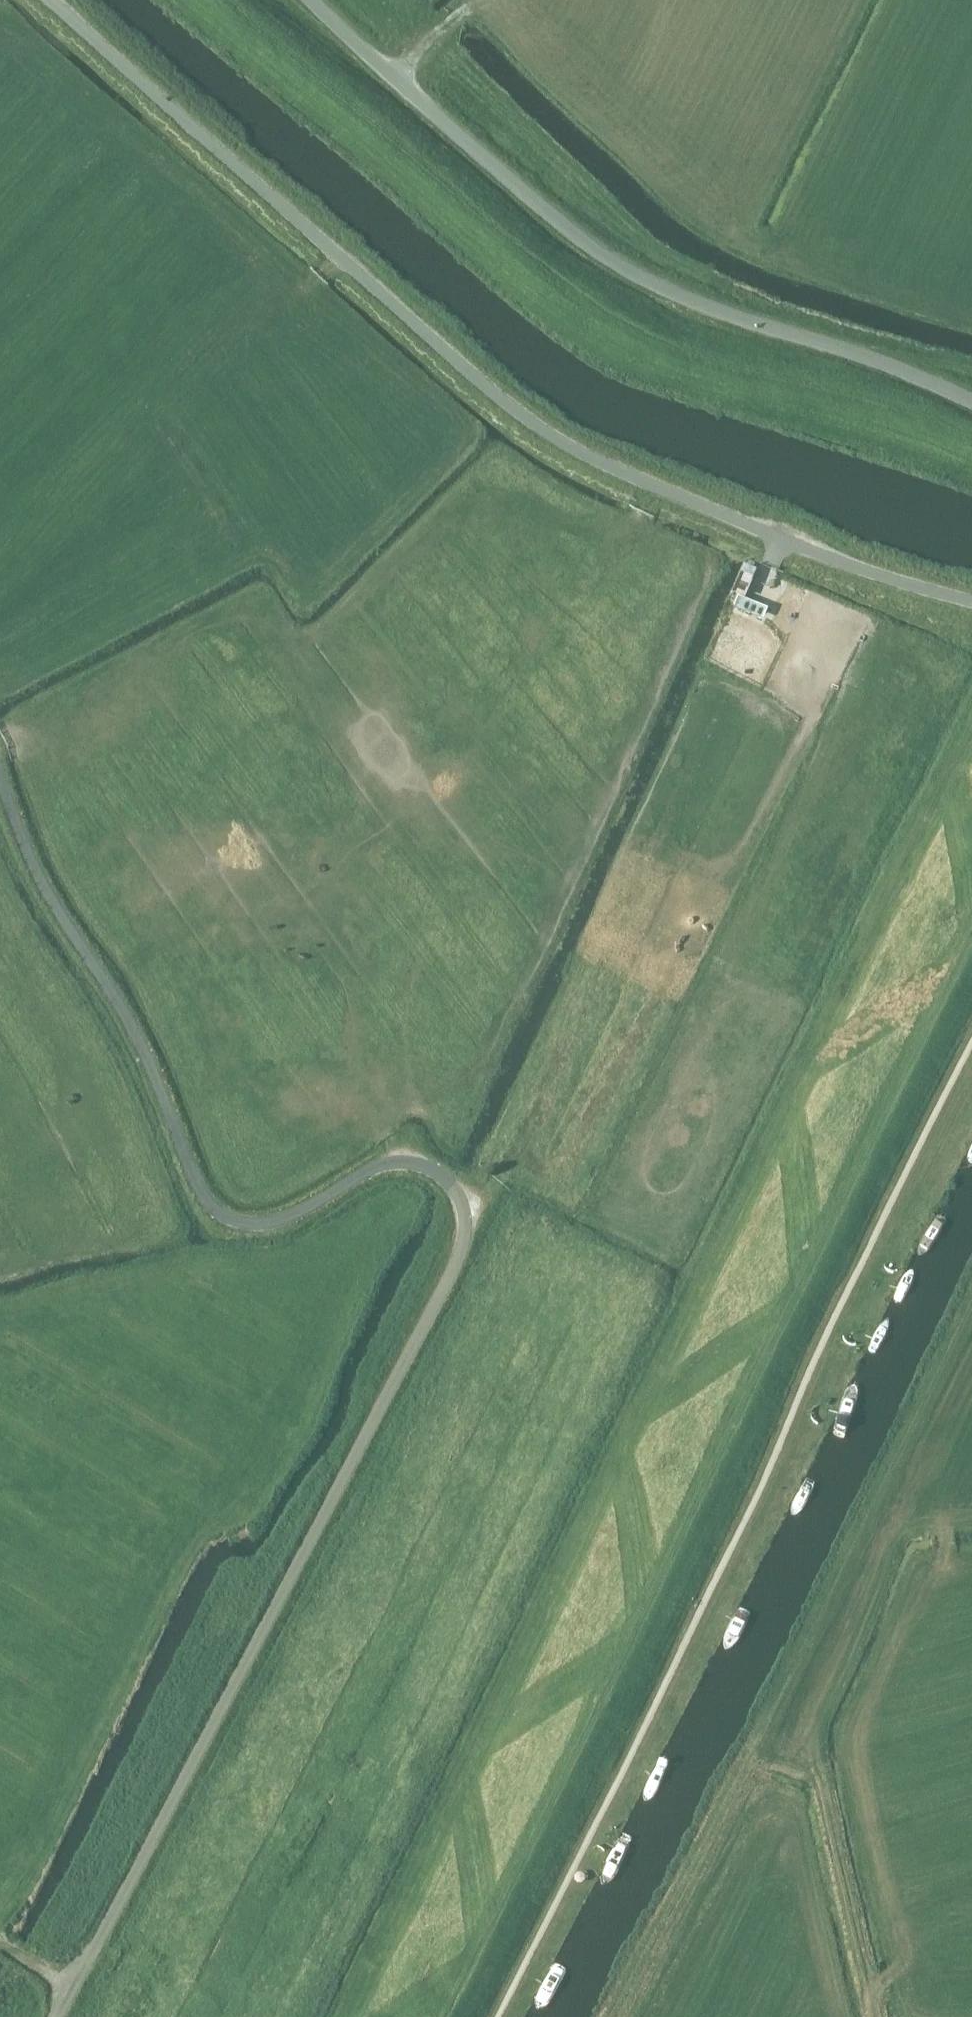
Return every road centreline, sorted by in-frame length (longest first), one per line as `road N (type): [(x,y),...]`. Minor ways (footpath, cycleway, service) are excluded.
road 1 (unclassified): [(60,2016),(425,1327),(466,1247),(472,1208),(440,1175),(390,1165),(267,1229),(227,1223),(199,1189),(131,1023),(50,897),(0,774)]
road 2 (unclassified): [(971,601),(827,560),(625,473),(526,419),(52,0)]
road 3 (unclassified): [(971,404),(667,291),(618,265),(310,0)]
road 4 (track): [(820,1802),(872,2016)]

